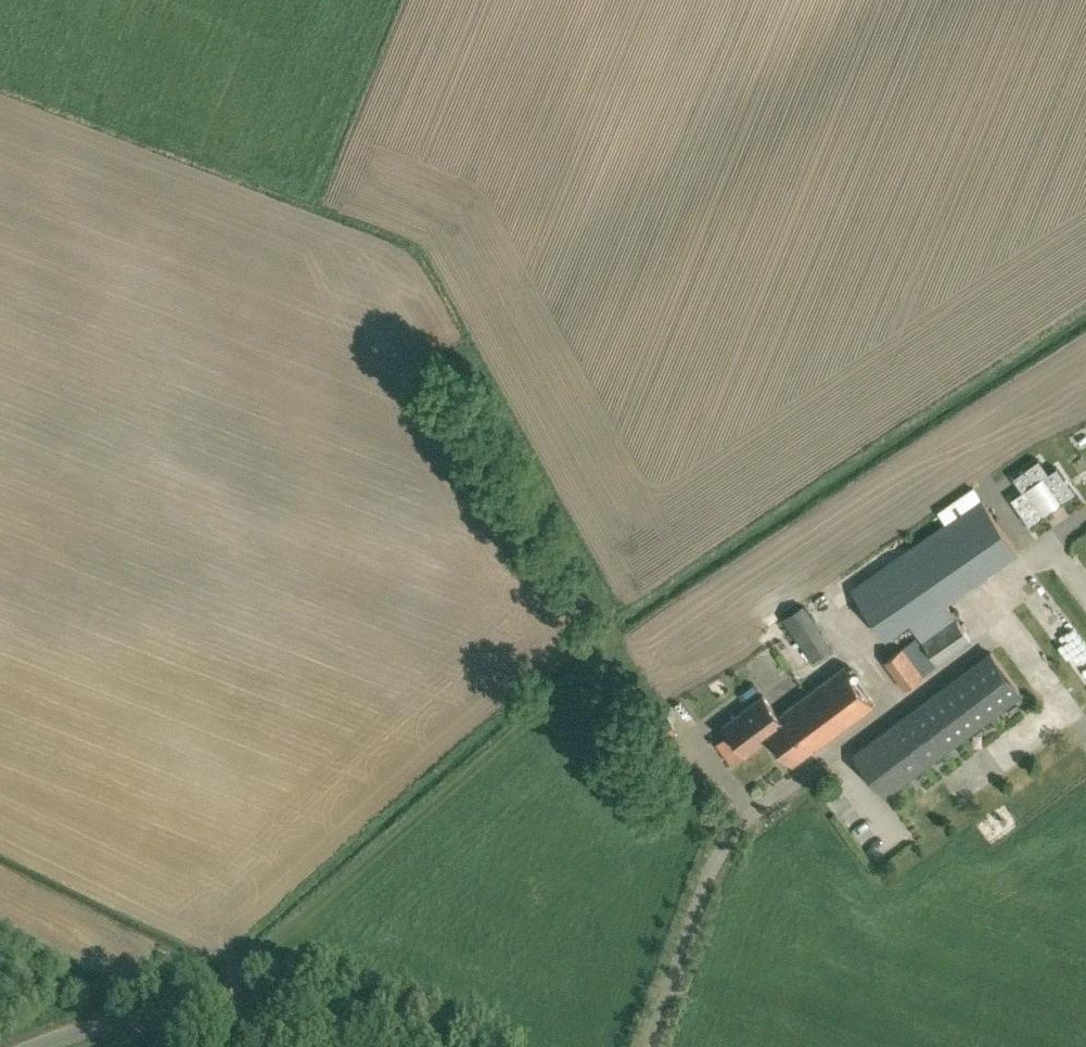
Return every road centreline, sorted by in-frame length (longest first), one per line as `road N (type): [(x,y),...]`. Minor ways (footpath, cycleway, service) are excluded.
road 1 (unclassified): [(360,1046),(275,1021),(225,1015),(76,1033),(32,1046)]

